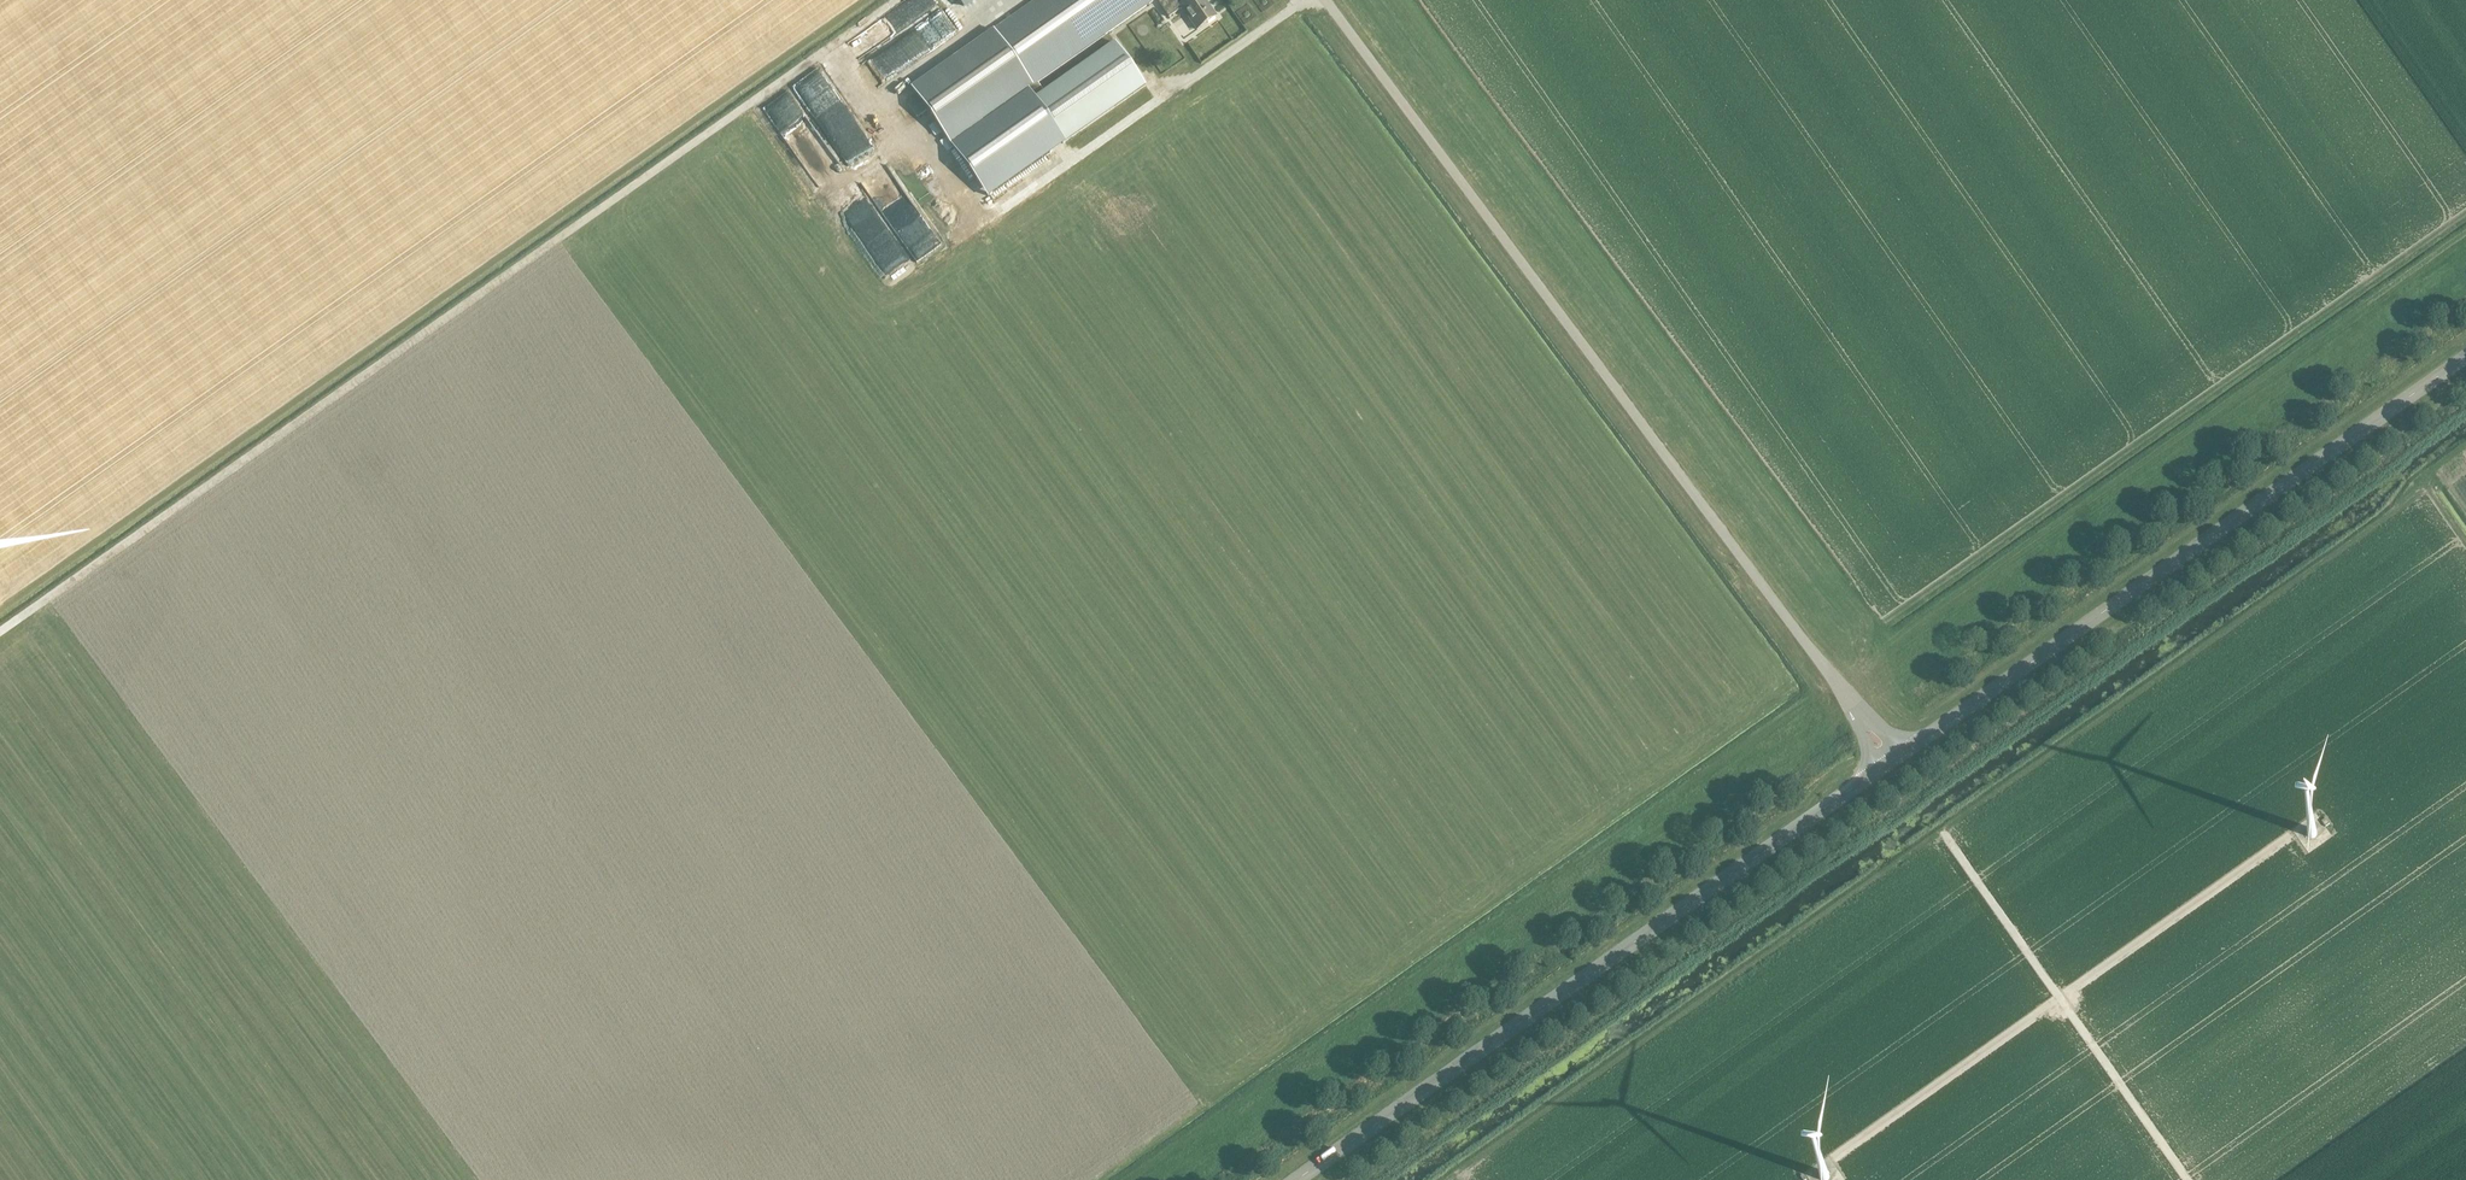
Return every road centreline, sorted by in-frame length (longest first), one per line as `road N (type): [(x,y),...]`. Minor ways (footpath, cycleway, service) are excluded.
road 1 (unclassified): [(1893,761),(1326,0)]
road 2 (unclassified): [(1297,1179),(1893,761)]
road 3 (unclassified): [(1893,761),(2465,356)]

